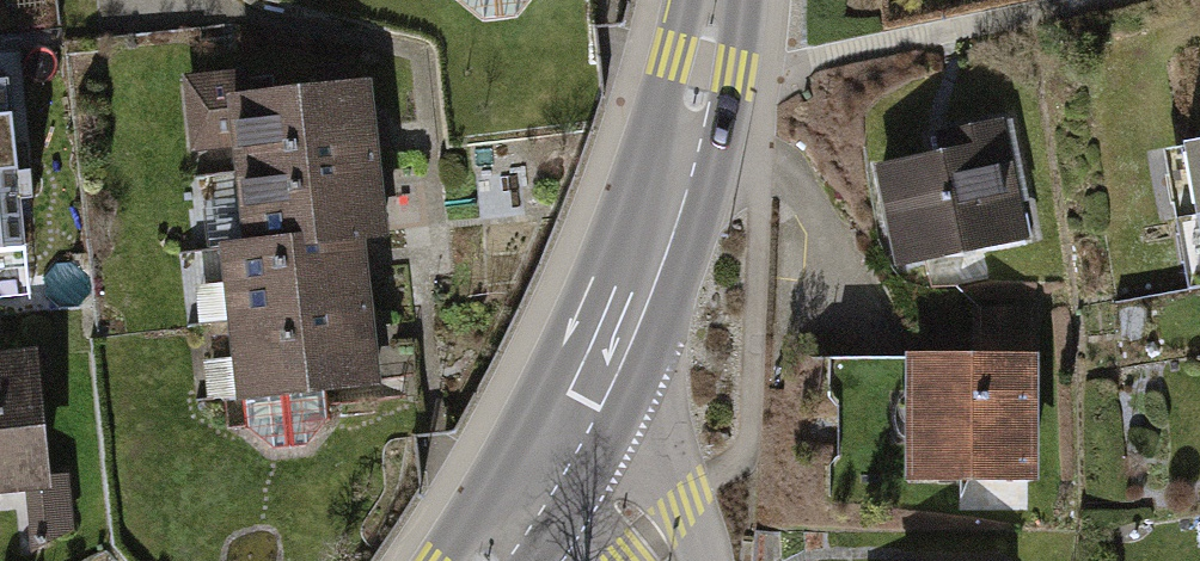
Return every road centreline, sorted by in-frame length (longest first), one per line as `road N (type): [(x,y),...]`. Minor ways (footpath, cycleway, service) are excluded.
road 1 (secondary): [(714,0),(650,251),(551,461)]
road 2 (tertiary): [(667,560),(652,536),(551,461)]
road 3 (secondary): [(551,461),(484,560)]

